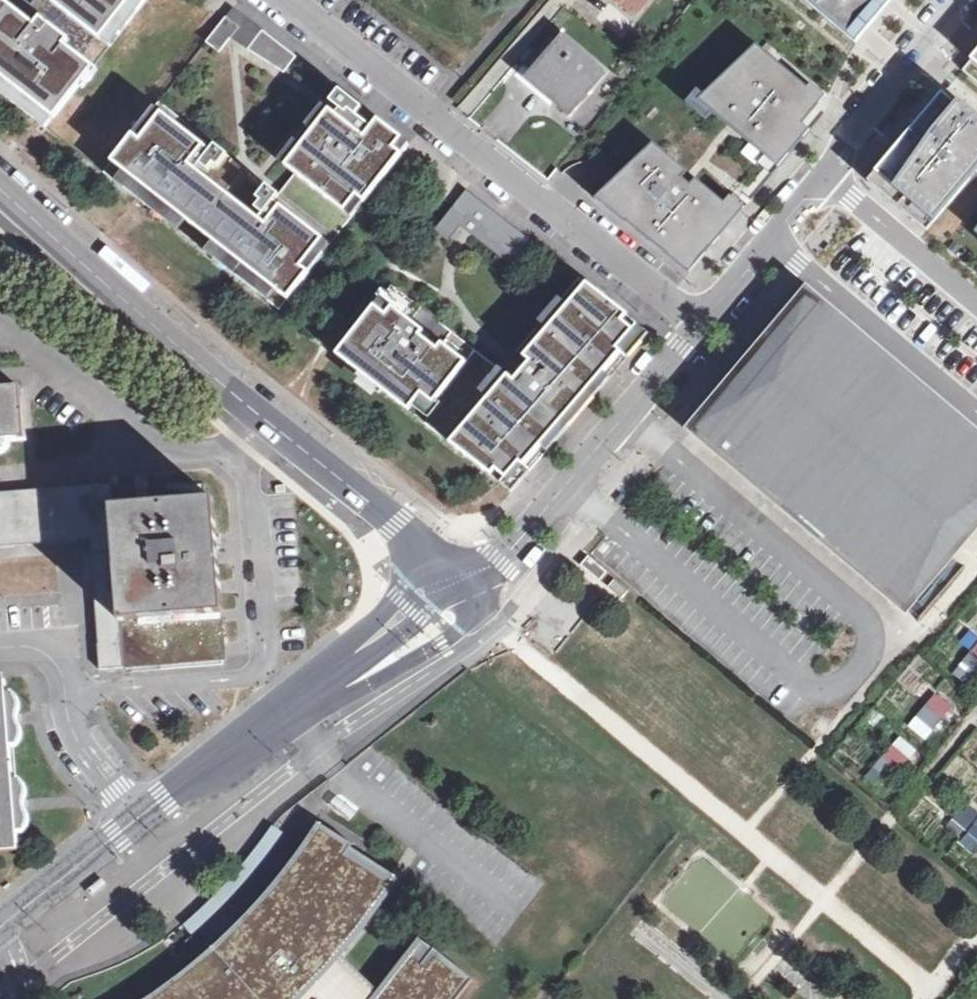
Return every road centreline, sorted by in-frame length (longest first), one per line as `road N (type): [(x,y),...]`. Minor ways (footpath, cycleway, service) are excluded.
road 1 (residential): [(0,191),(452,583)]
road 2 (unclassified): [(452,583),(139,820)]
road 3 (residential): [(452,583),(513,548),(698,333)]
road 4 (residential): [(698,333),(472,143)]
road 5 (residential): [(139,820),(73,735),(57,644),(0,648)]
road 6 (residential): [(698,333),(850,139)]
road 7 (residential): [(289,0),(472,143)]
road 8 (residential): [(850,139),(964,0)]
road 9 (unclassified): [(139,820),(0,928)]

